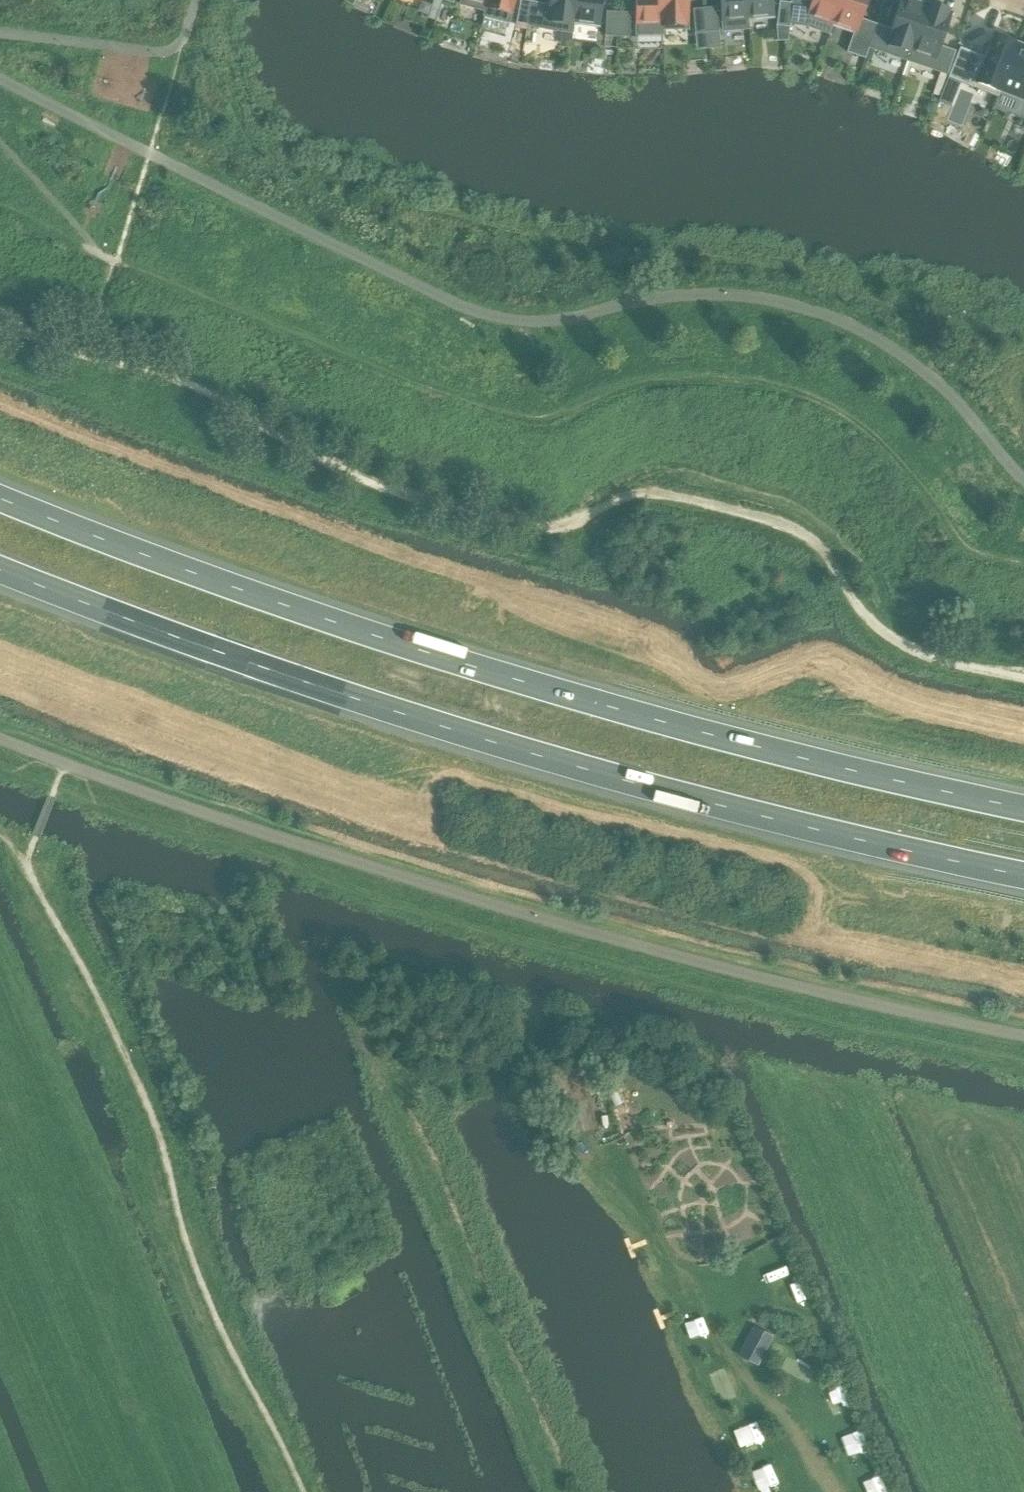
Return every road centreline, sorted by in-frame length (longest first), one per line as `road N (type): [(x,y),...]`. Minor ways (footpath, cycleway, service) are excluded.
road 1 (track): [(0,309),(197,386),(308,449),(476,512),(543,528),(576,522),(597,497),(658,487),(783,521),(839,572),(884,629),(940,660),(1023,678)]
road 2 (trunk): [(0,567),(627,778),(1023,873)]
road 3 (trunk): [(1023,807),(895,782),(393,642),(0,502)]

